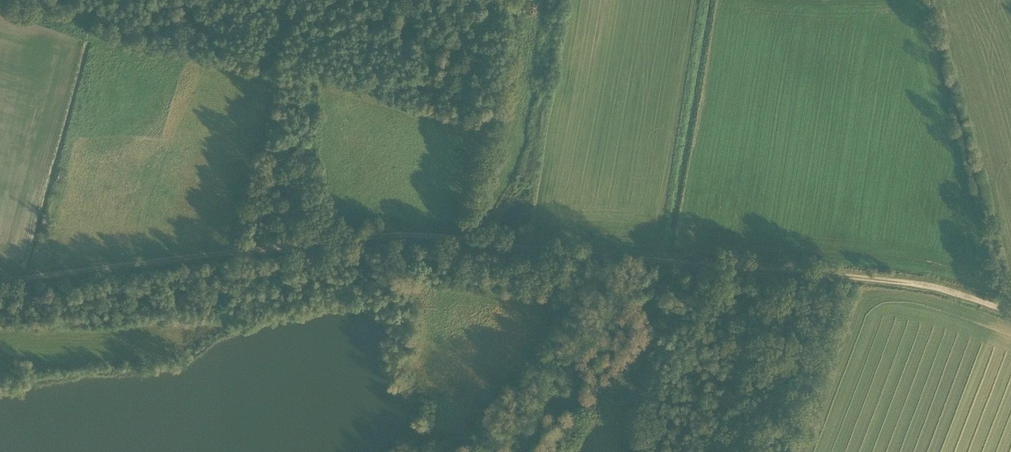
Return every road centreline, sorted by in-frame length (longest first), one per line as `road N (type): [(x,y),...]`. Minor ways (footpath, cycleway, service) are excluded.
road 1 (track): [(662,259),(388,228),(0,276)]
road 2 (track): [(1006,309),(934,286),(662,259)]
road 3 (track): [(662,259),(625,451)]

